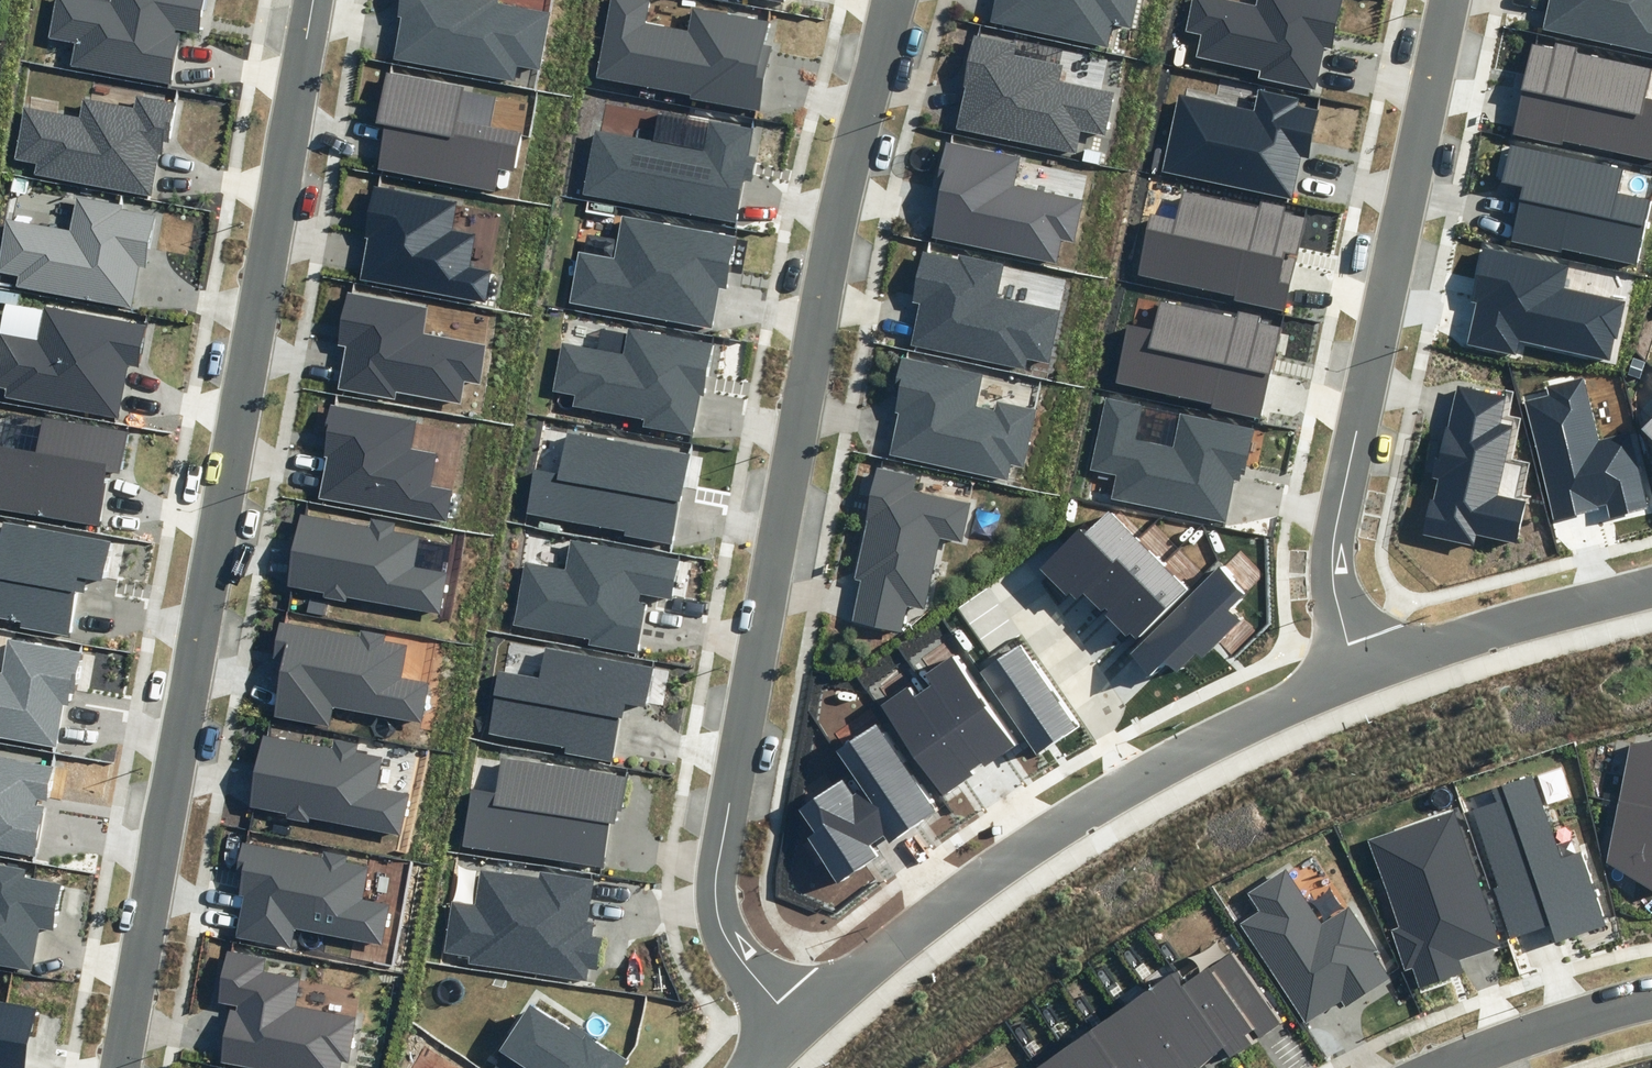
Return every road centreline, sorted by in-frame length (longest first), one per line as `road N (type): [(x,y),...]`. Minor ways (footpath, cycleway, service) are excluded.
road 1 (residential): [(314,0),(122,1067)]
road 2 (residential): [(796,1023),(717,917),(717,875),(847,190),(896,0)]
road 3 (residential): [(1358,673),(1332,551),(1449,0)]
road 4 (tertiary): [(796,1023),(1091,808),(1358,673)]
road 5 (tertiary): [(1358,673),(1651,585)]
road 6 (residential): [(1651,998),(1453,1067)]

